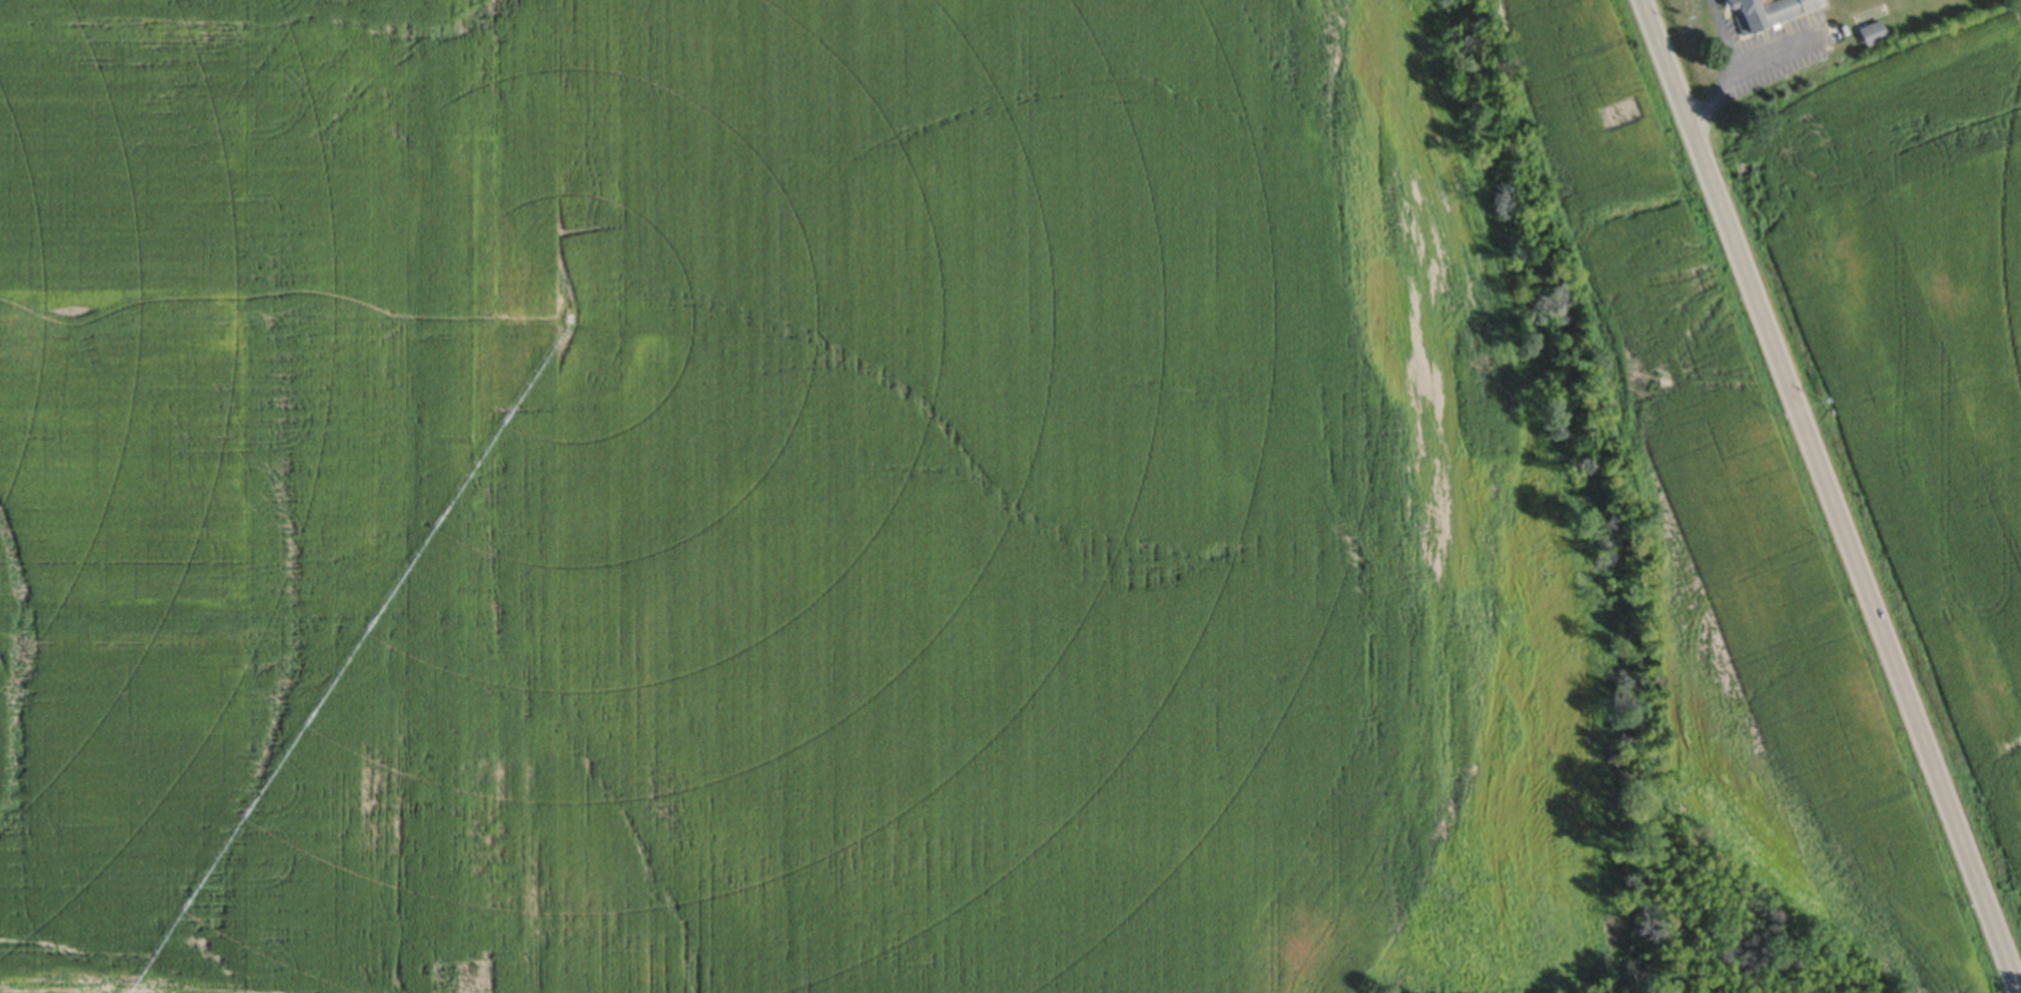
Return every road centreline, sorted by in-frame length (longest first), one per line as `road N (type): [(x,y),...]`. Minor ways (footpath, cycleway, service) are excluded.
road 1 (secondary): [(2017,992),(1640,0)]

